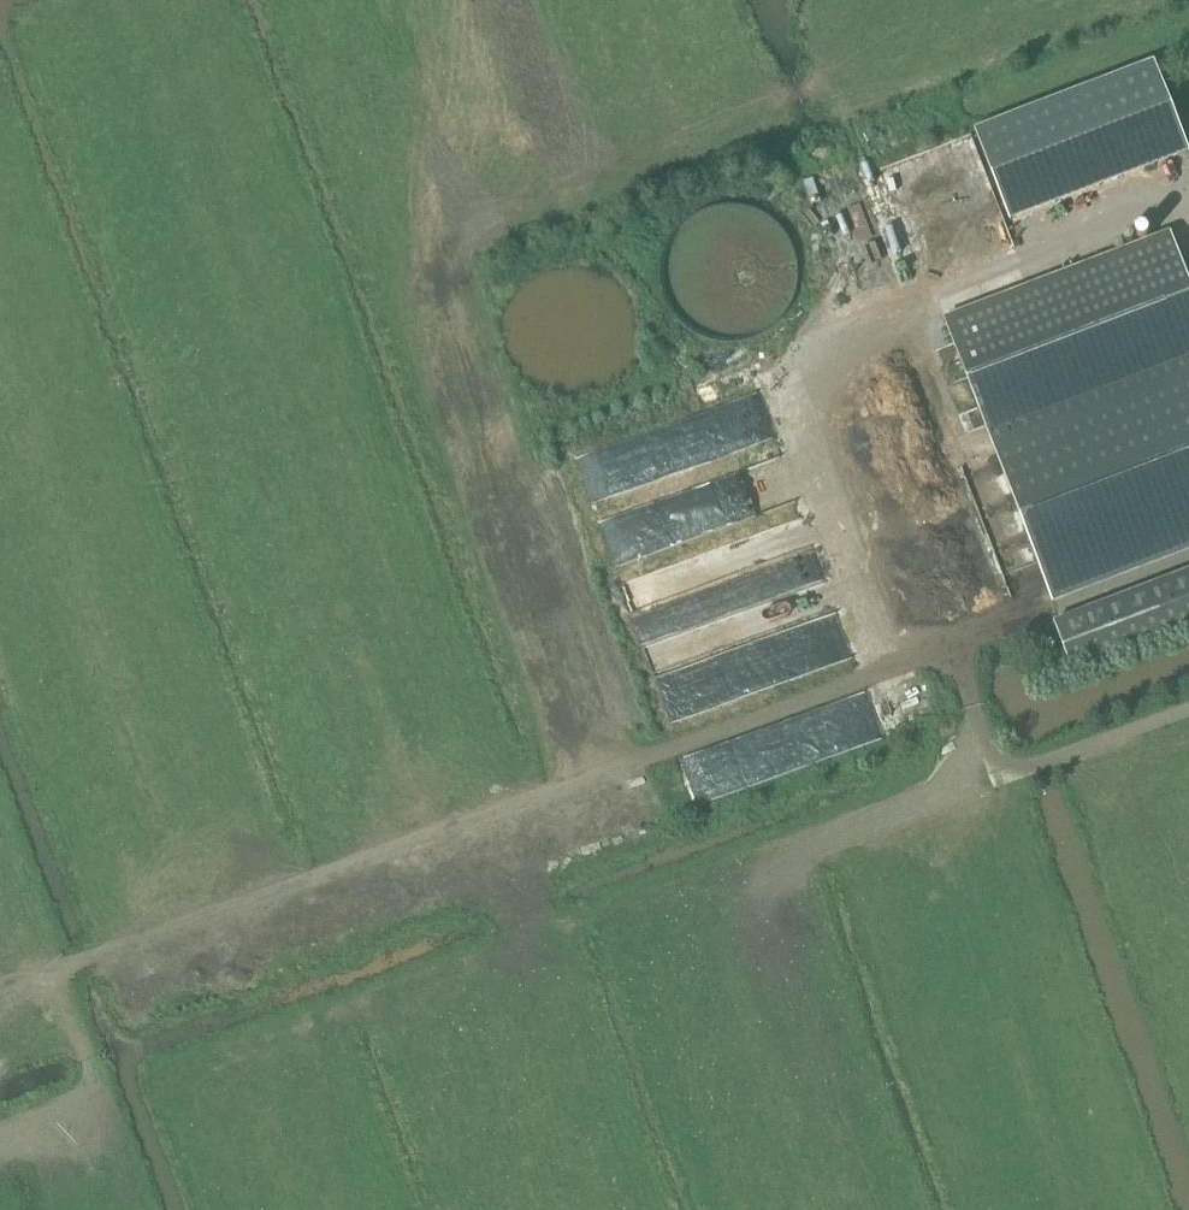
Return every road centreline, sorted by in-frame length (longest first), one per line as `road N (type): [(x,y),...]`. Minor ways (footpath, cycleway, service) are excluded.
road 1 (track): [(111,1116),(58,971),(954,651),(1004,775),(1188,715)]

